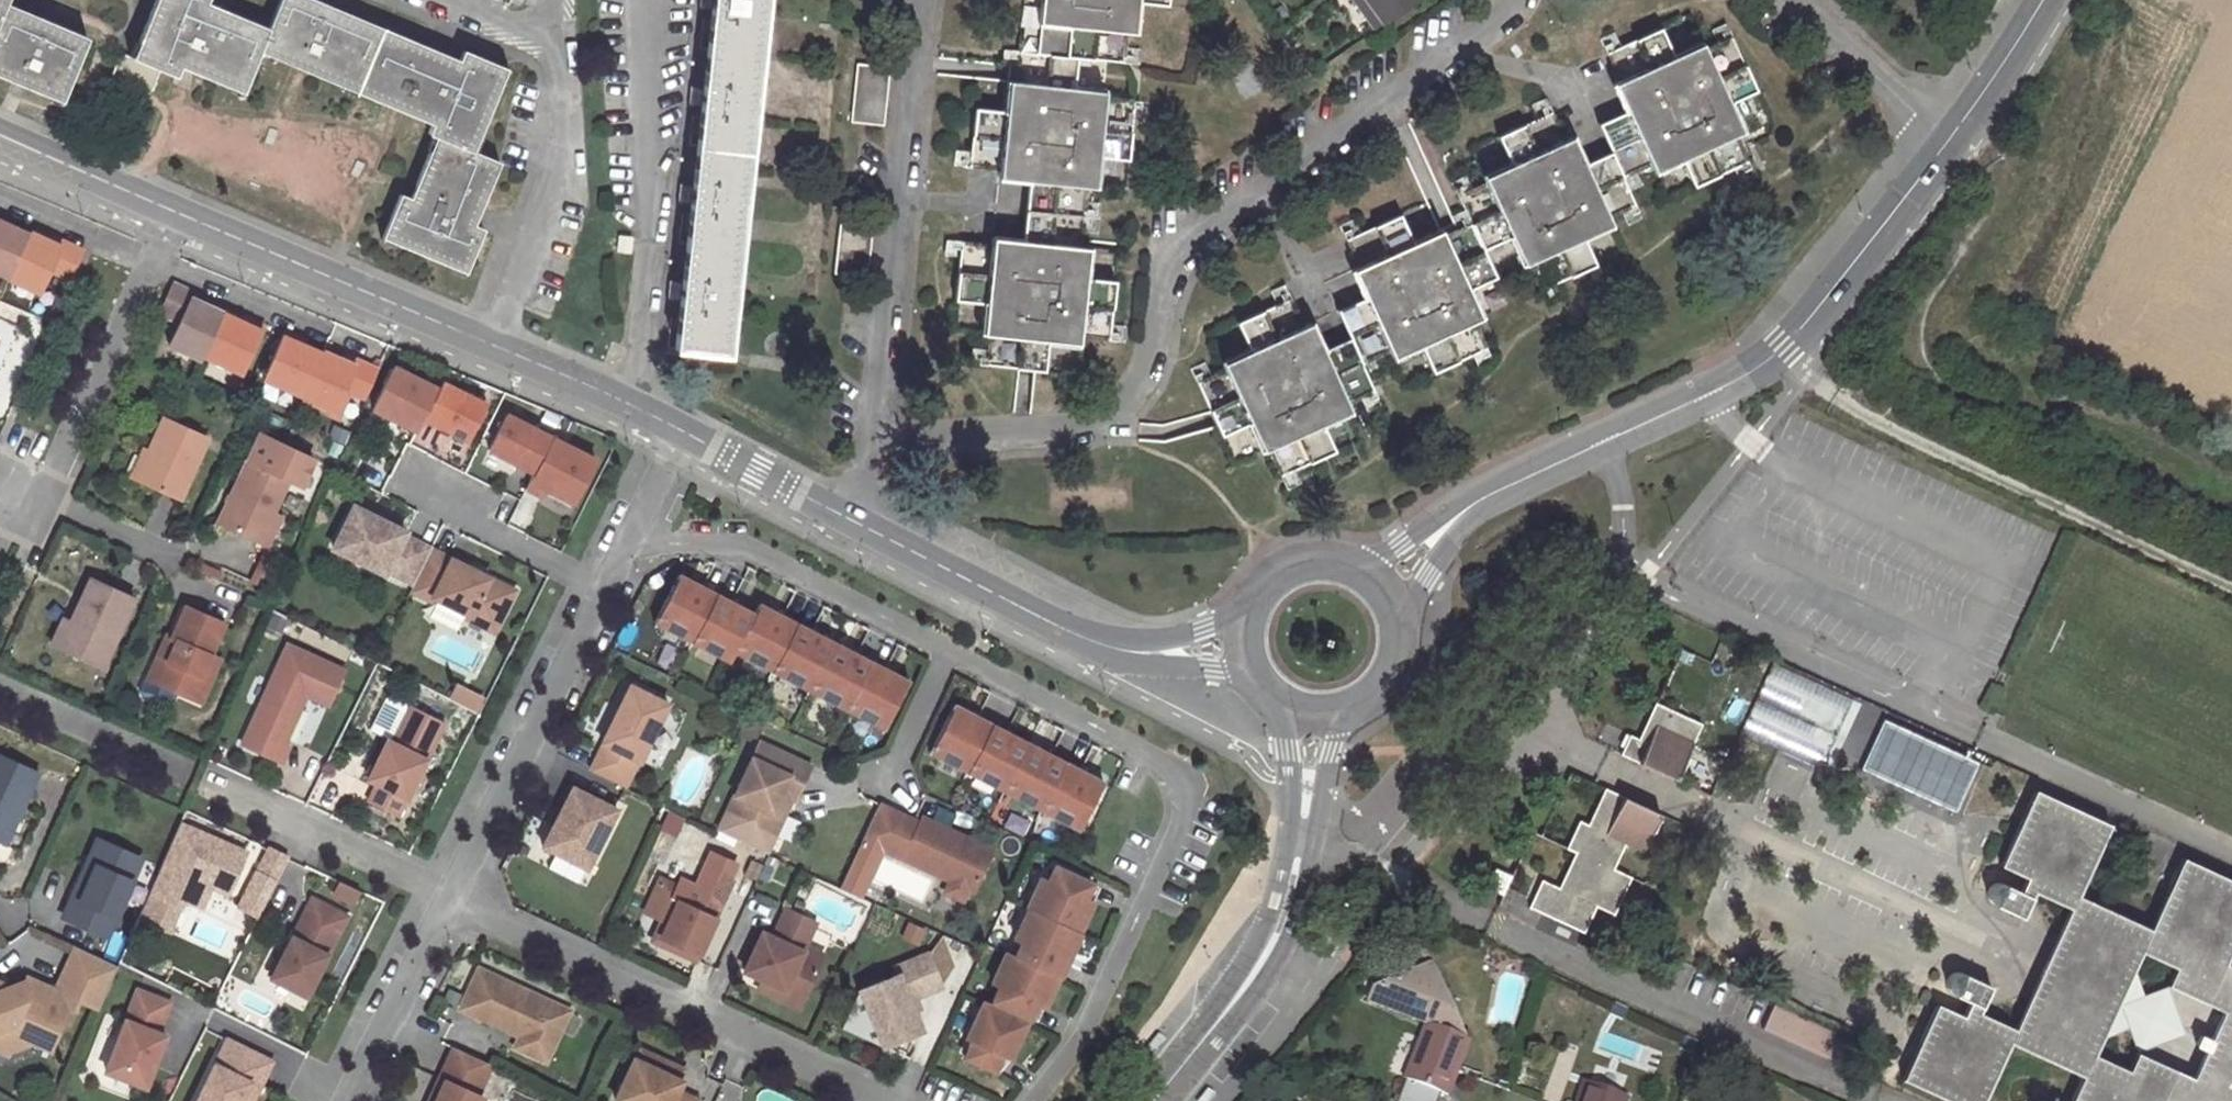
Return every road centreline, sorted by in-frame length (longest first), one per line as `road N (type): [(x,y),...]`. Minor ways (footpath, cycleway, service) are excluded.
road 1 (residential): [(630,543),(747,543),(1191,780),(1087,1025),(1030,1100)]
road 2 (residential): [(1519,0),(1171,254),(1146,359),(1107,425),(874,440)]
road 3 (residential): [(1313,841),(1865,1100)]
road 4 (tertiary): [(1507,488),(1708,395),(1785,347),(1947,142)]
road 5 (tertiary): [(172,210),(686,432)]
road 6 (track): [(1785,347),(1831,395),(1876,422),(2231,589)]
road 7 (residential): [(878,1100),(456,903)]
road 8 (residential): [(874,440),(923,0)]
road 9 (residential): [(456,903),(605,593)]
road 10 (residential): [(172,210),(43,498)]
road 11 (tertiary): [(1269,695),(1292,755),(1277,903),(1259,968)]
road 12 (residential): [(456,903),(205,783)]
road 13 (tertiary): [(853,520),(1086,640)]
road 14 (residential): [(399,479),(605,593)]
road 15 (residential): [(358,1100),(456,903)]
road 16 (residential): [(1947,142),(1796,0)]
road 17 (residential): [(176,770),(0,686)]
road 18 (tertiary): [(1507,488),(1449,506),(1374,558),(1336,563)]
road 19 (tertiary): [(686,432),(853,520)]
road 20 (tertiary): [(0,135),(172,210)]
road 21 (tertiary): [(1086,640),(1147,665),(1214,671),(1263,687)]
road 22 (tertiary): [(1255,603),(1202,631),(1144,642),(1086,640)]
road 23 (tertiary): [(1401,628),(1455,539),(1507,488)]
road 24 (tertiary): [(1947,142),(2038,0)]
road 25 (tertiary): [(1155,1100),(1259,968)]
road 26 (tertiary): [(1313,841),(1331,753),(1362,707)]
road 27 (residential): [(174,557),(43,498)]
road 28 (tertiary): [(1259,968),(1298,916),(1313,841)]
road 29 (residential): [(630,543),(686,432)]

